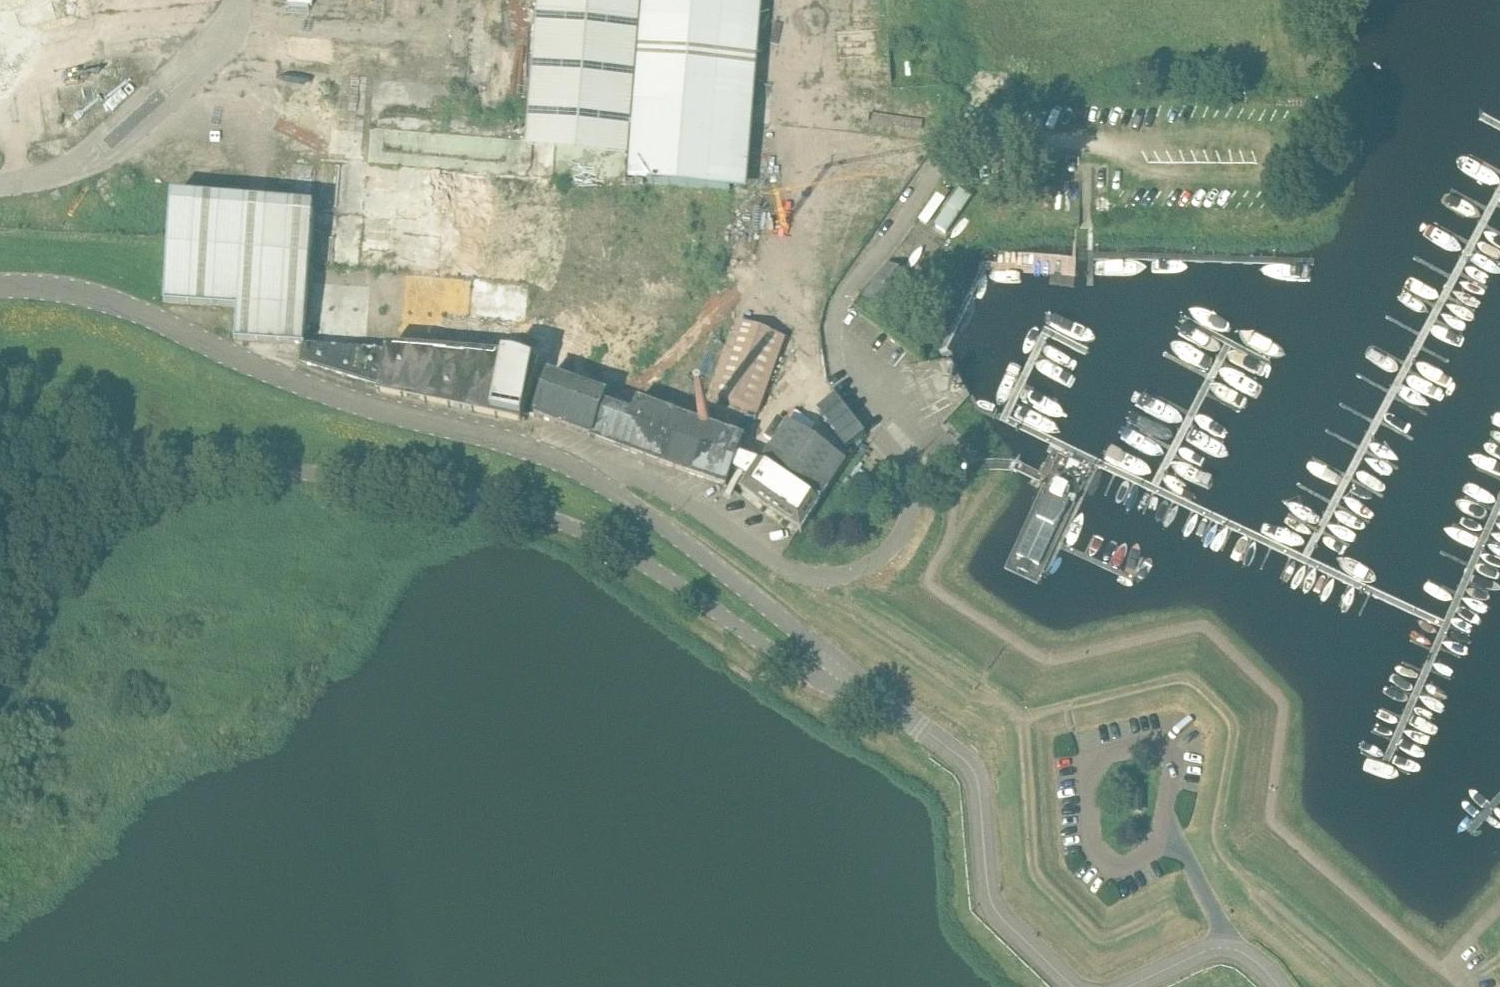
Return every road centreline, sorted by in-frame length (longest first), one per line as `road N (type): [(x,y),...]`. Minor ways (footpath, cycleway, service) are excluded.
road 1 (residential): [(601,481),(624,475),(646,481),(790,570),(816,576),(869,564),(910,516),(911,494),(902,463),(845,391),(836,325),(844,297),(937,165),(963,154),(1266,146)]
road 2 (tertiary): [(0,625),(62,537),(106,496),(171,469),(233,466),(546,514),(633,559),(802,671),(868,687)]
road 3 (tertiary): [(601,481),(548,455),(334,396),(111,302),(45,285),(0,285)]
road 4 (tertiary): [(1074,986),(991,904),(975,770),(868,687)]
road 5 (tertiary): [(868,687),(601,481)]
road 6 (tertiary): [(1277,986),(1235,950),(1208,949),(1127,986)]

